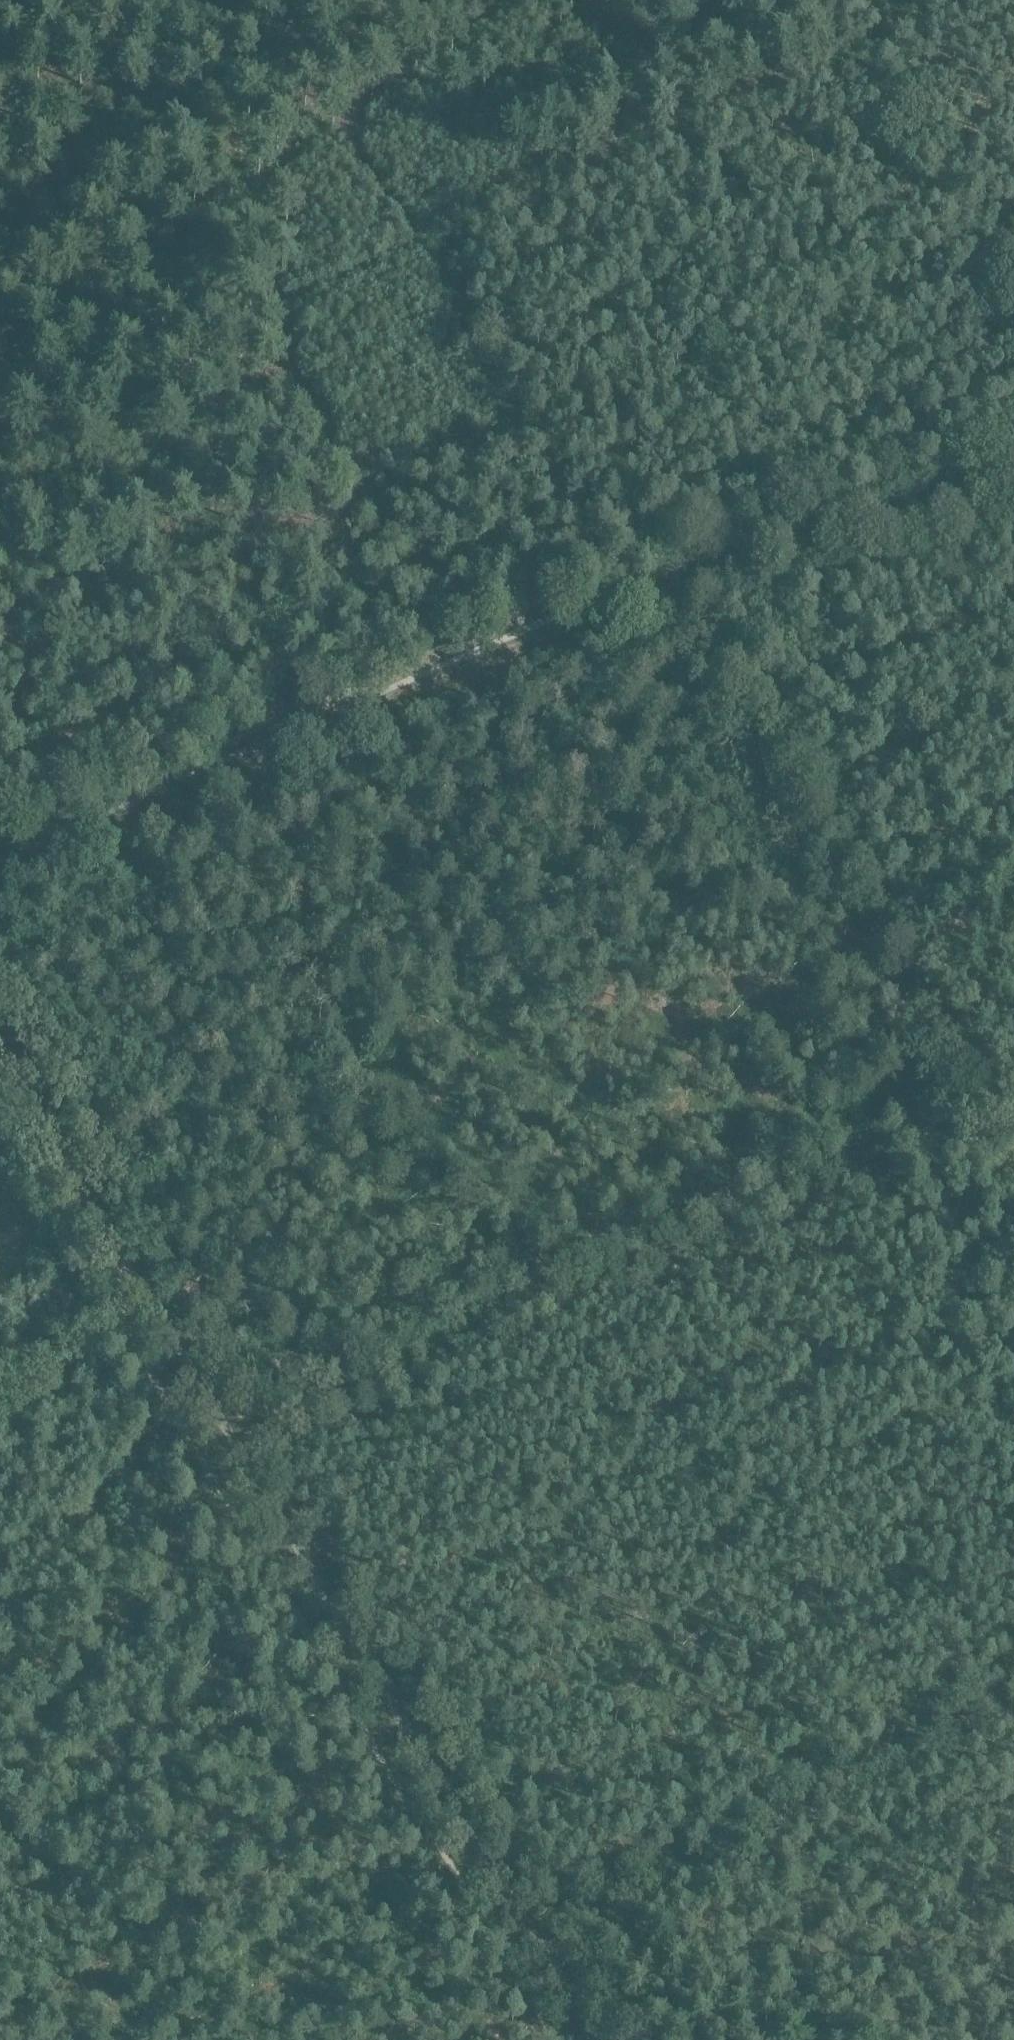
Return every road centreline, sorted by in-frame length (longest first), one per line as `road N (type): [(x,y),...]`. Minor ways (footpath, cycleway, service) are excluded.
road 1 (track): [(0,875),(679,578),(1013,485)]
road 2 (track): [(592,2039),(118,1257)]
road 3 (track): [(968,1118),(651,576)]
road 4 (unclassified): [(118,1257),(0,1060)]
road 5 (track): [(137,1286),(0,1373)]

